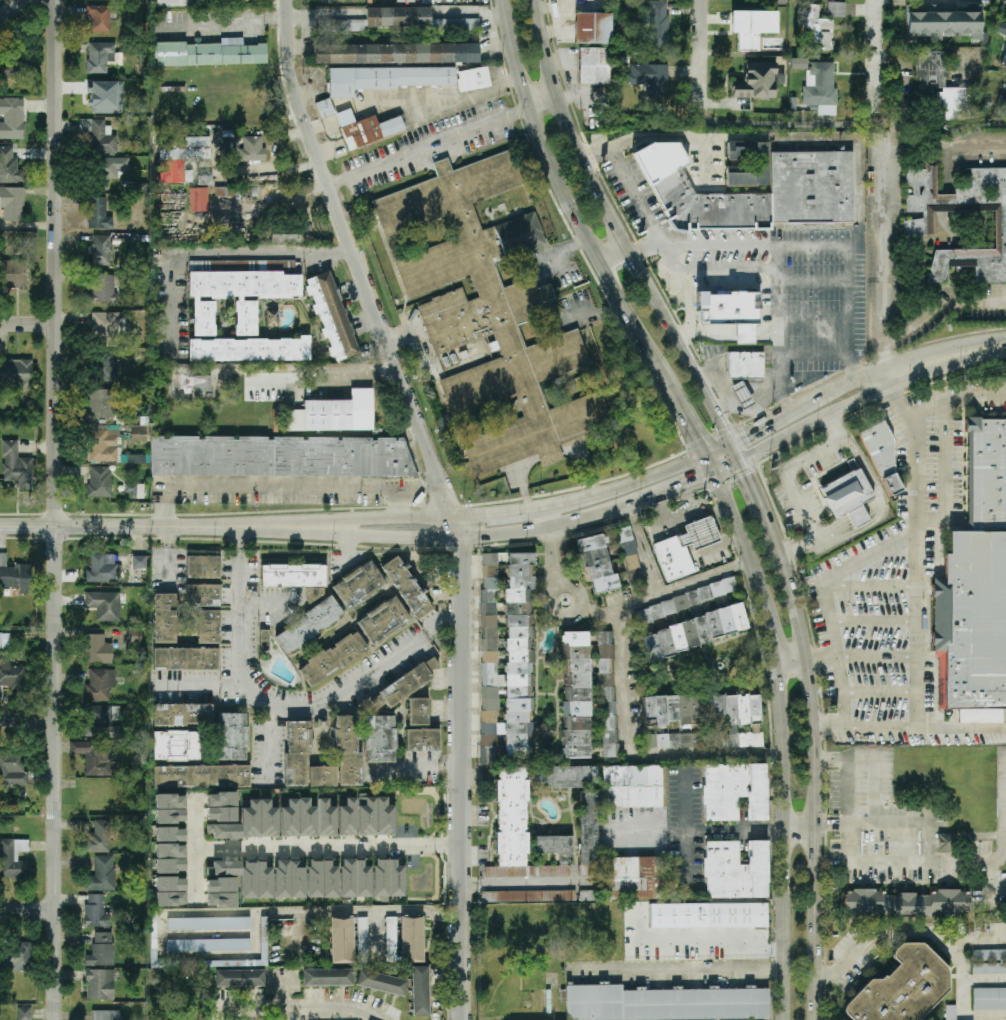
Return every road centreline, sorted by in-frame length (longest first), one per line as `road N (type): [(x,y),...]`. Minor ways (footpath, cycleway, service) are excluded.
road 1 (residential): [(463,1019),(460,517),(306,129),(289,64),(289,0)]
road 2 (residential): [(54,1019),(56,0)]
road 3 (secondary): [(706,455),(769,618),(777,666),(784,1019)]
road 4 (secondary): [(813,1019),(807,663),(798,610),(763,518)]
road 5 (secondary): [(502,0),(510,47),(556,175),(706,455)]
road 6 (secondary): [(734,443),(627,249),(557,96),(533,0)]
road 7 (secondary): [(242,527),(460,537),(555,525),(653,498)]
road 8 (residential): [(195,849),(460,845)]
road 9 (secondary): [(242,527),(0,527)]
road 10 (secondary): [(460,517),(271,518),(242,527)]
road 11 (secondary): [(706,455),(622,486),(531,505)]
road 12 (secondary): [(744,466),(873,395),(884,379)]
road 13 (secondary): [(1005,348),(884,379)]

